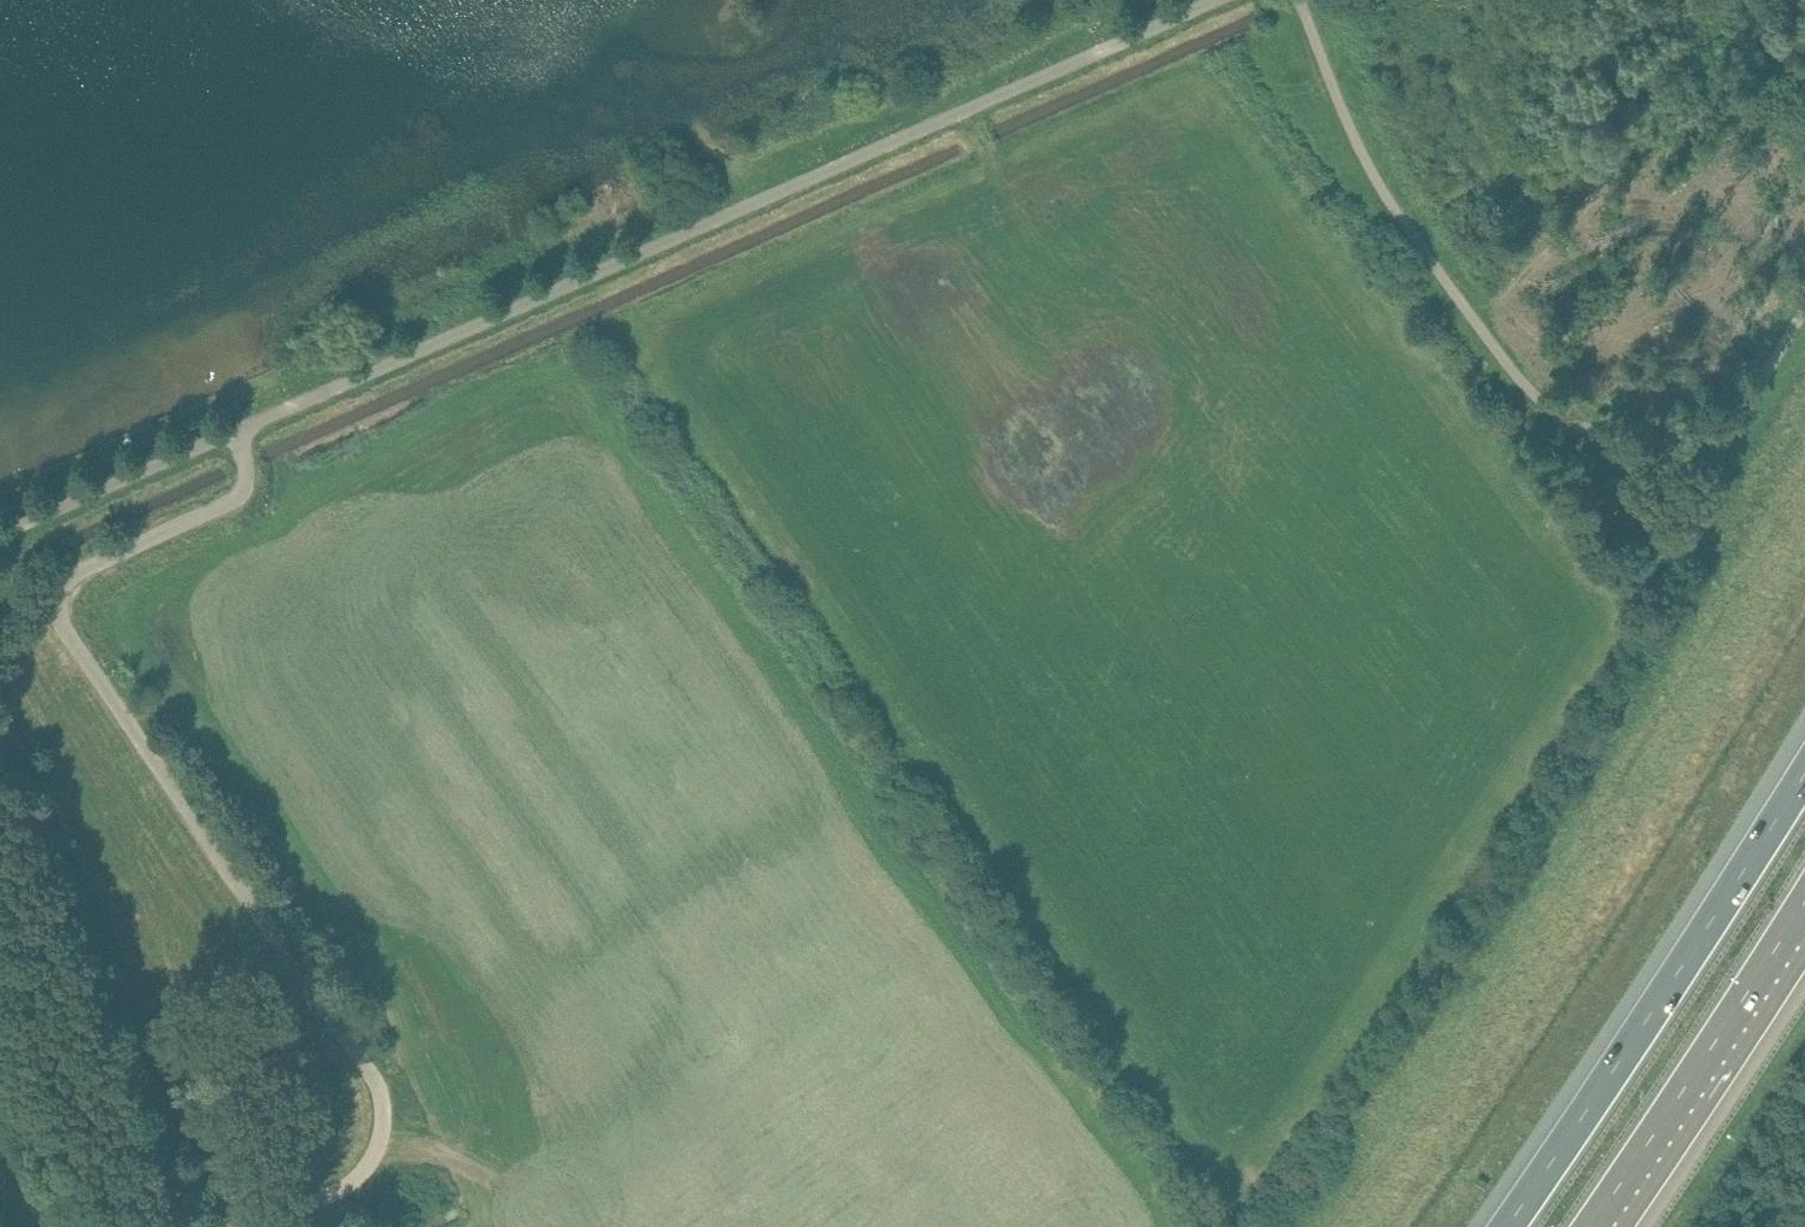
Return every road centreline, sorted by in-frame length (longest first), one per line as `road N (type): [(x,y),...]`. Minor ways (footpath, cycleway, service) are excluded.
road 1 (motorway): [(1804,769),(1498,1226)]
road 2 (motorway): [(1589,1226),(1804,899)]

